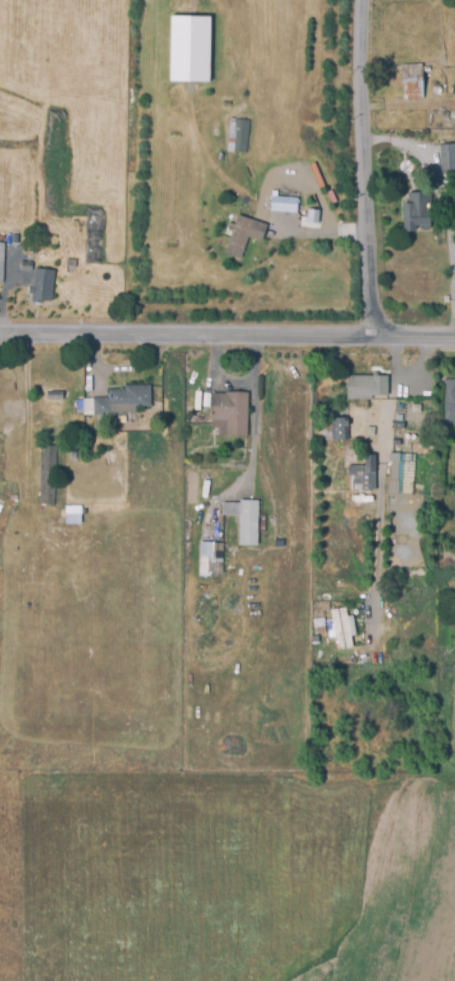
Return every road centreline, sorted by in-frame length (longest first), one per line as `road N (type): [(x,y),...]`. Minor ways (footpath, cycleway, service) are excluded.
road 1 (tertiary): [(454,335),(0,333)]
road 2 (residential): [(368,334),(360,0)]

